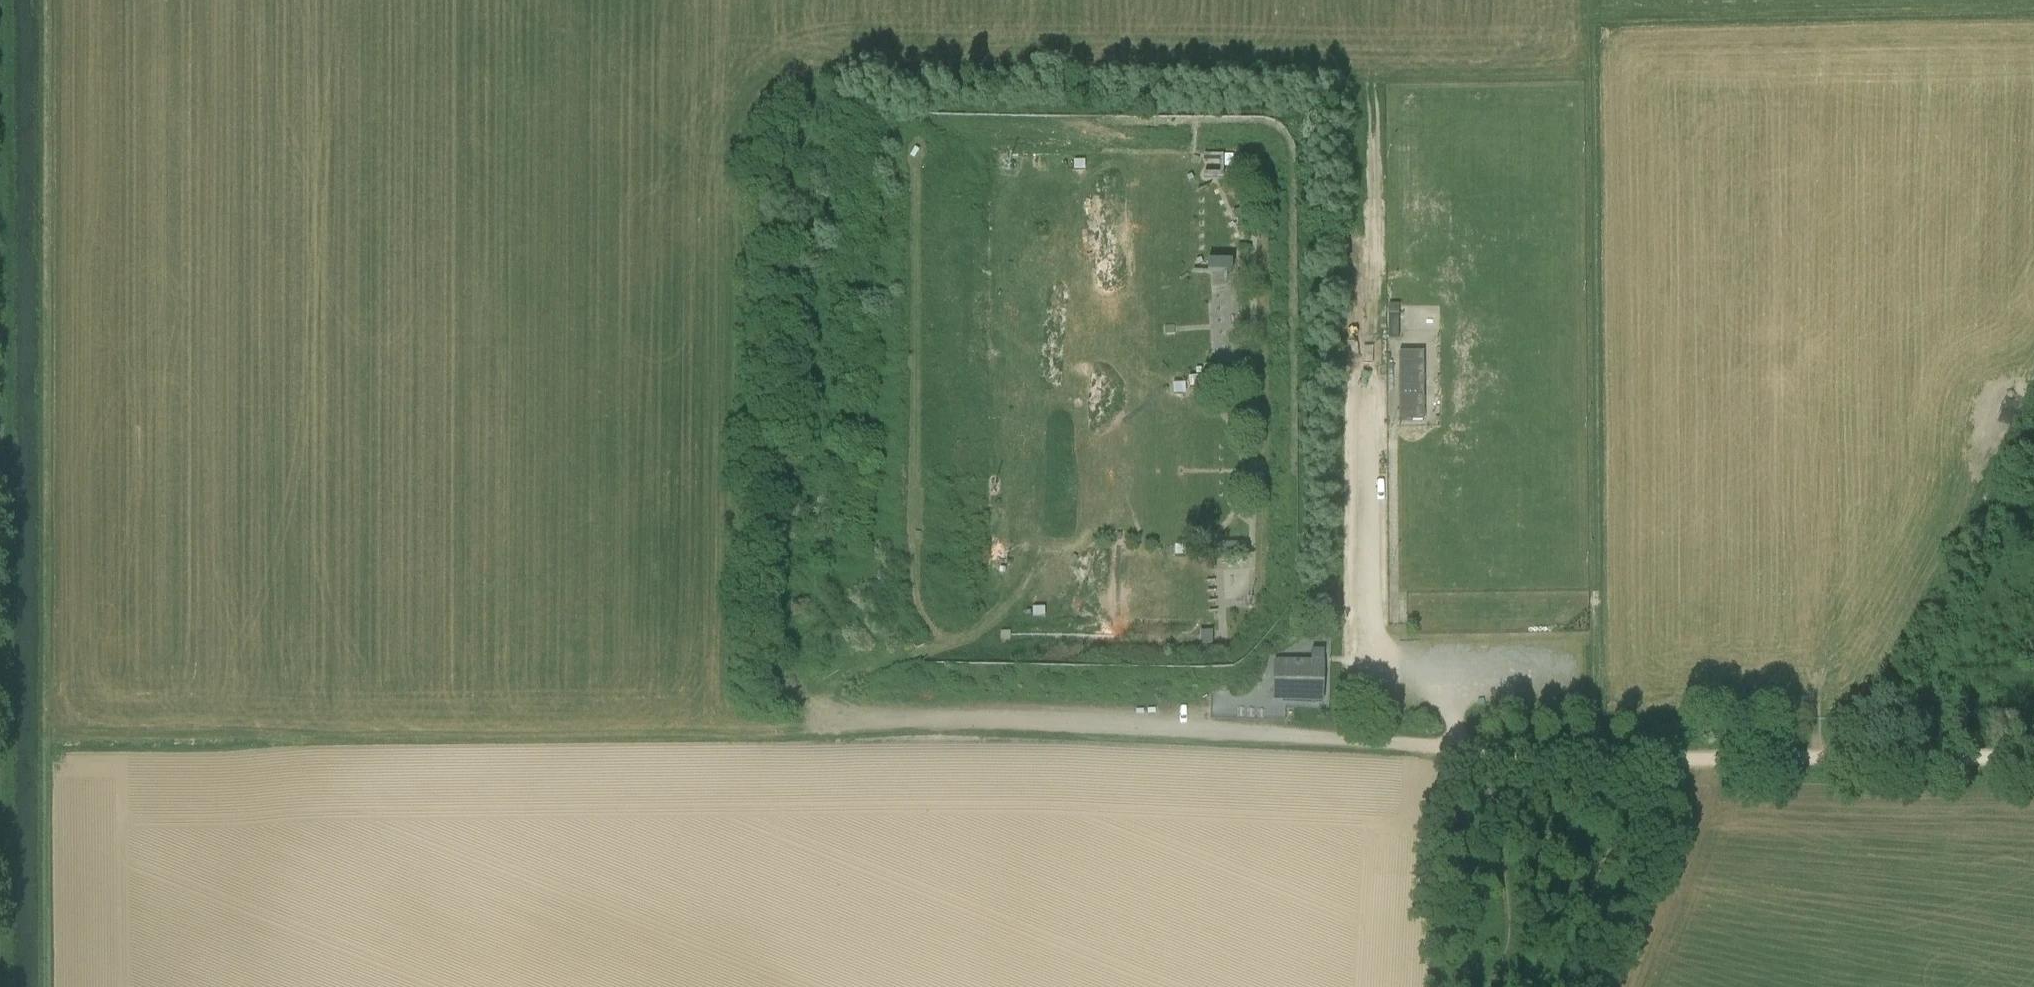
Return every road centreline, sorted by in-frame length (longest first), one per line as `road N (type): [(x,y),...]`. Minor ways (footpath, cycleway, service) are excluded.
road 1 (track): [(800,720),(1327,731),(1493,752),(1627,753)]
road 2 (track): [(1592,0),(1602,753)]
road 3 (track): [(1863,752),(2033,427)]
road 4 (track): [(1627,753),(1863,752)]
road 5 (track): [(1863,752),(2033,750)]

